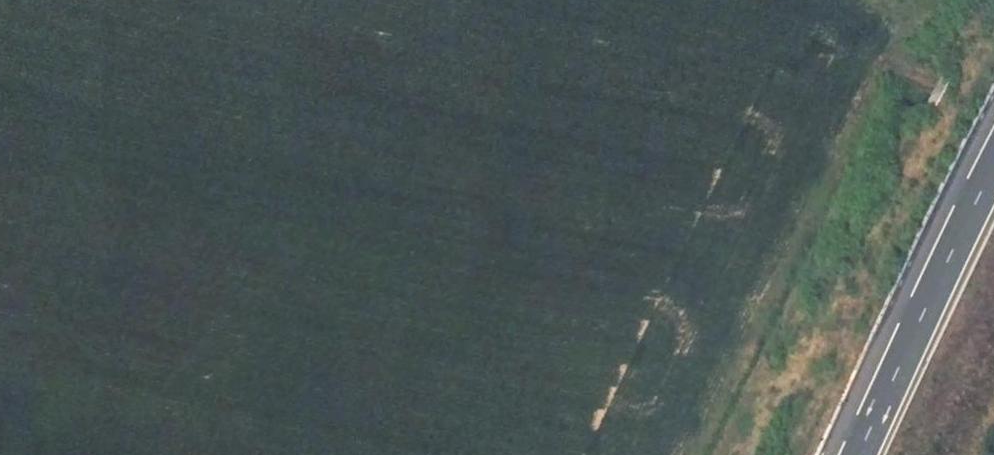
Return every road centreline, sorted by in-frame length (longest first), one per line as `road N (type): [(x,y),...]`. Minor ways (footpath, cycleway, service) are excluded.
road 1 (motorway): [(993,161),(856,454)]

